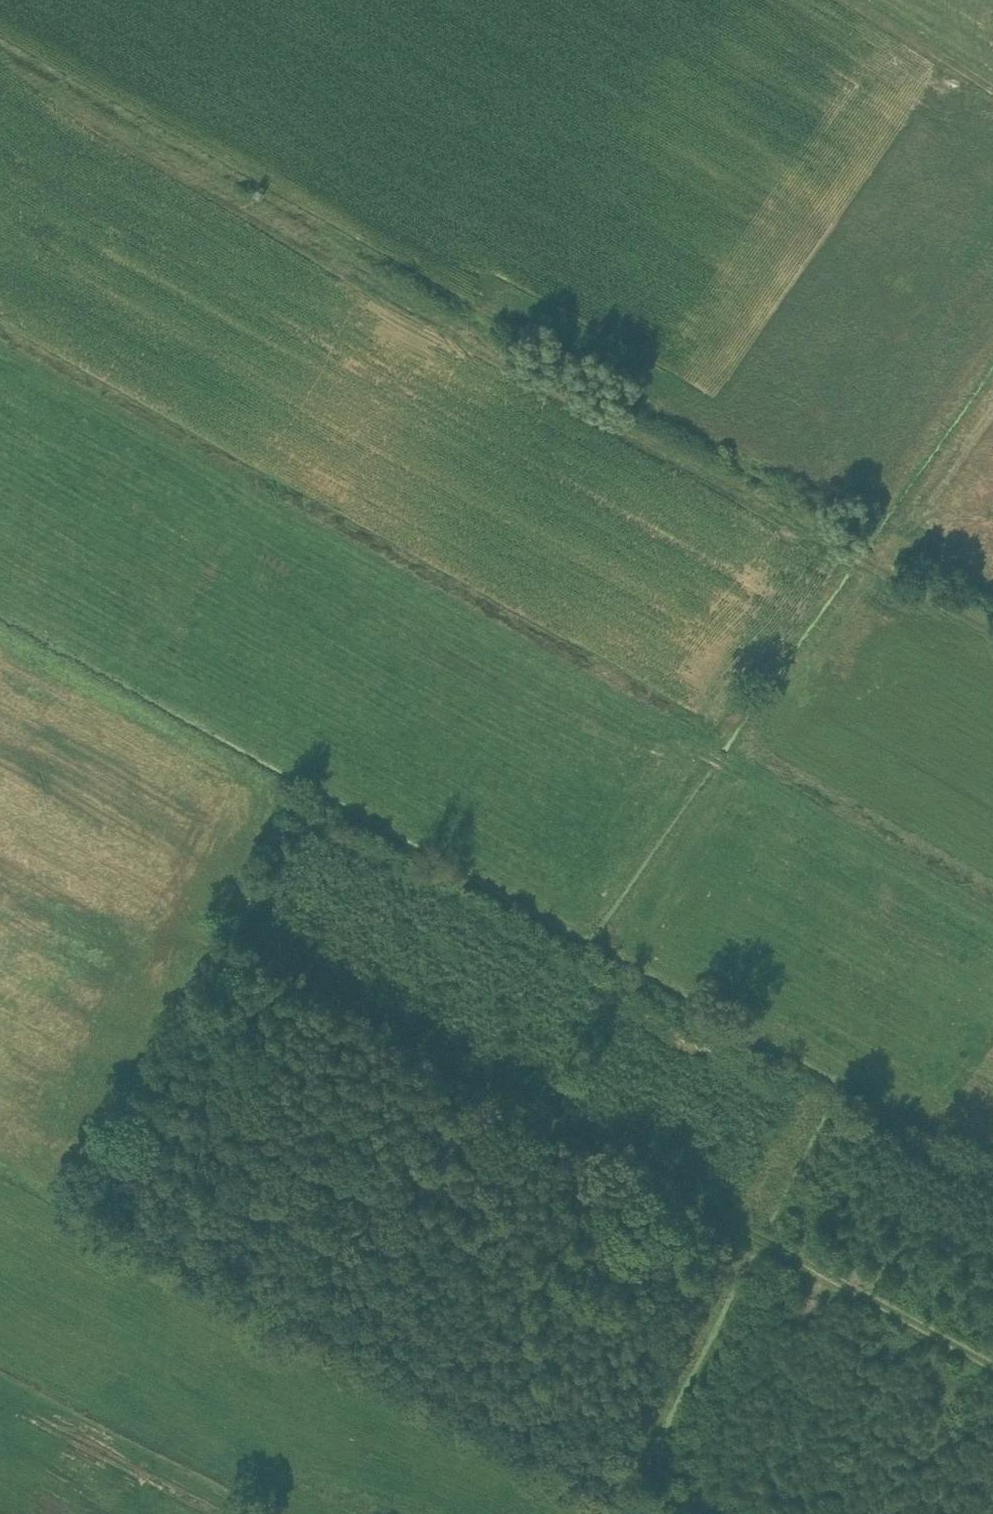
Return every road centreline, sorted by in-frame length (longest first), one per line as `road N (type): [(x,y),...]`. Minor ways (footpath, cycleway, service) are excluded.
road 1 (track): [(992,92),(846,0)]

